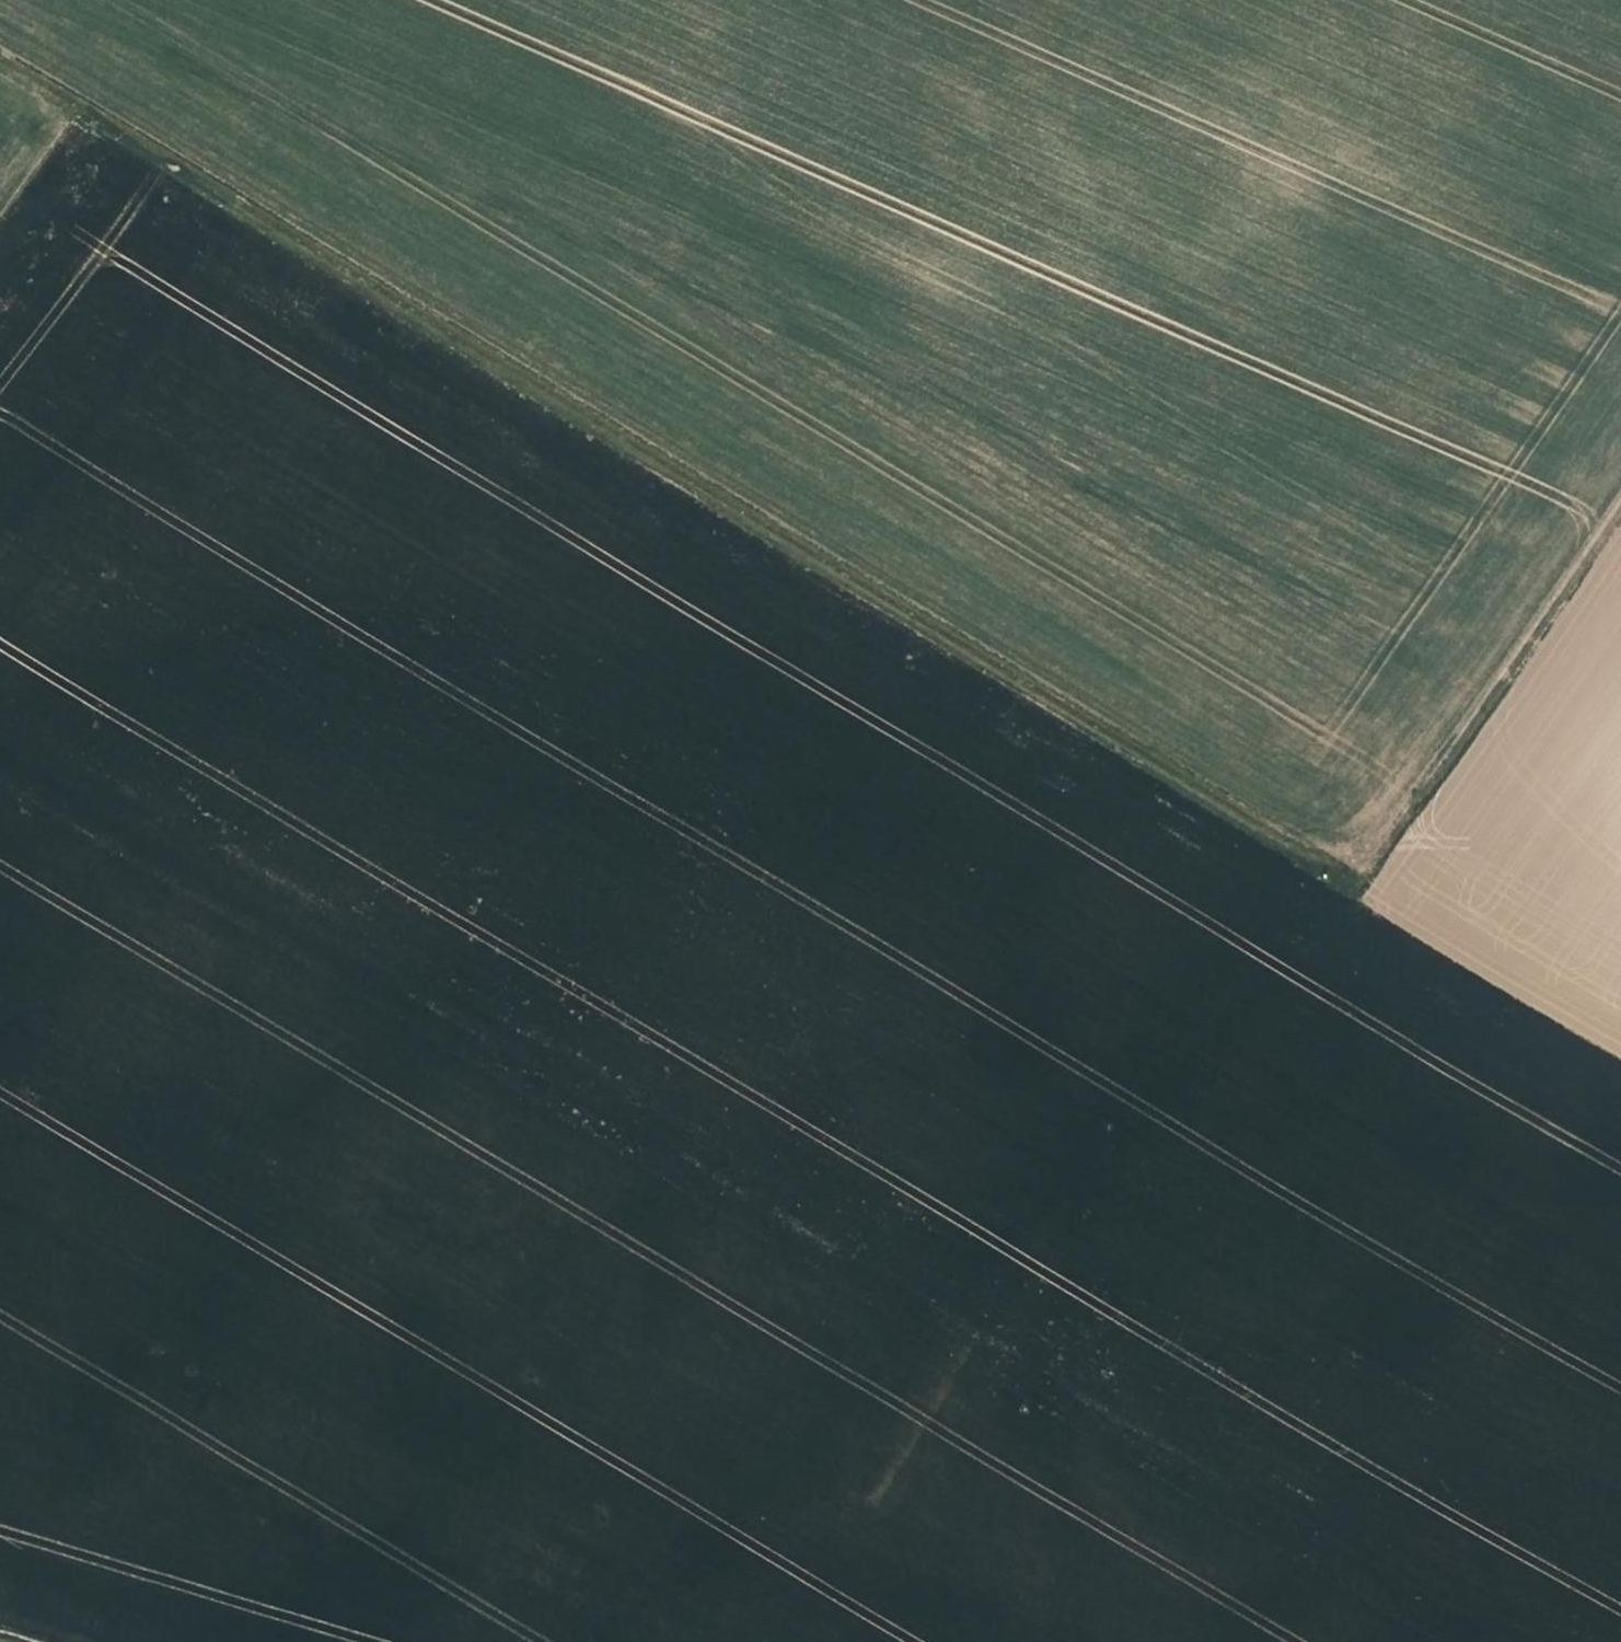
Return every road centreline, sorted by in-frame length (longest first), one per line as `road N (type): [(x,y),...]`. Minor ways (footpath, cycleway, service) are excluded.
road 1 (track): [(1620,506),(1388,835),(1345,845),(1295,837),(0,46)]
road 2 (track): [(0,231),(96,104)]

